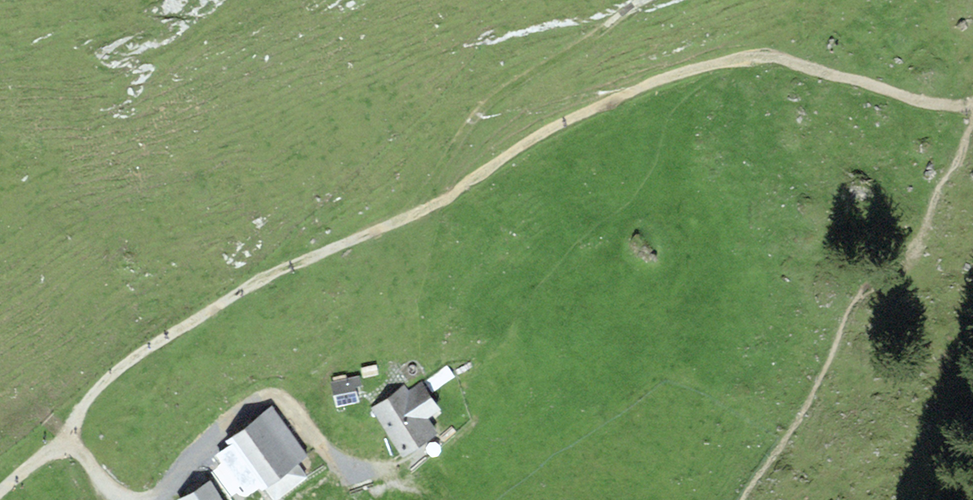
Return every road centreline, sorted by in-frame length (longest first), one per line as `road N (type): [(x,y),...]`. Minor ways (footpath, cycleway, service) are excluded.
road 1 (track): [(972,108),(770,58),(703,67),(613,100),(526,142),(443,202),(218,305),(118,370),(65,440),(0,492)]
road 2 (track): [(65,440),(112,493),(141,499),(165,490),(263,395),(292,403),(329,454),(408,481)]
road 3 (track): [(408,217),(481,108),(645,0)]

